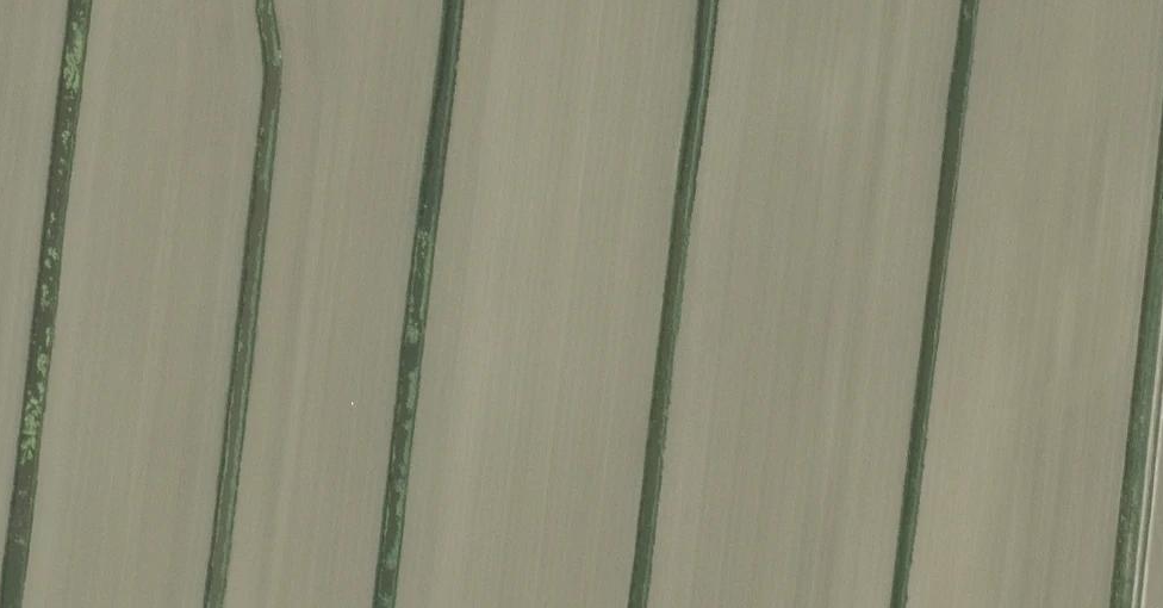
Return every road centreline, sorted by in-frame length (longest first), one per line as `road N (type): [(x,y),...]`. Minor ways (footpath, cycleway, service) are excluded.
road 1 (track): [(1144,607),(1162,428)]

